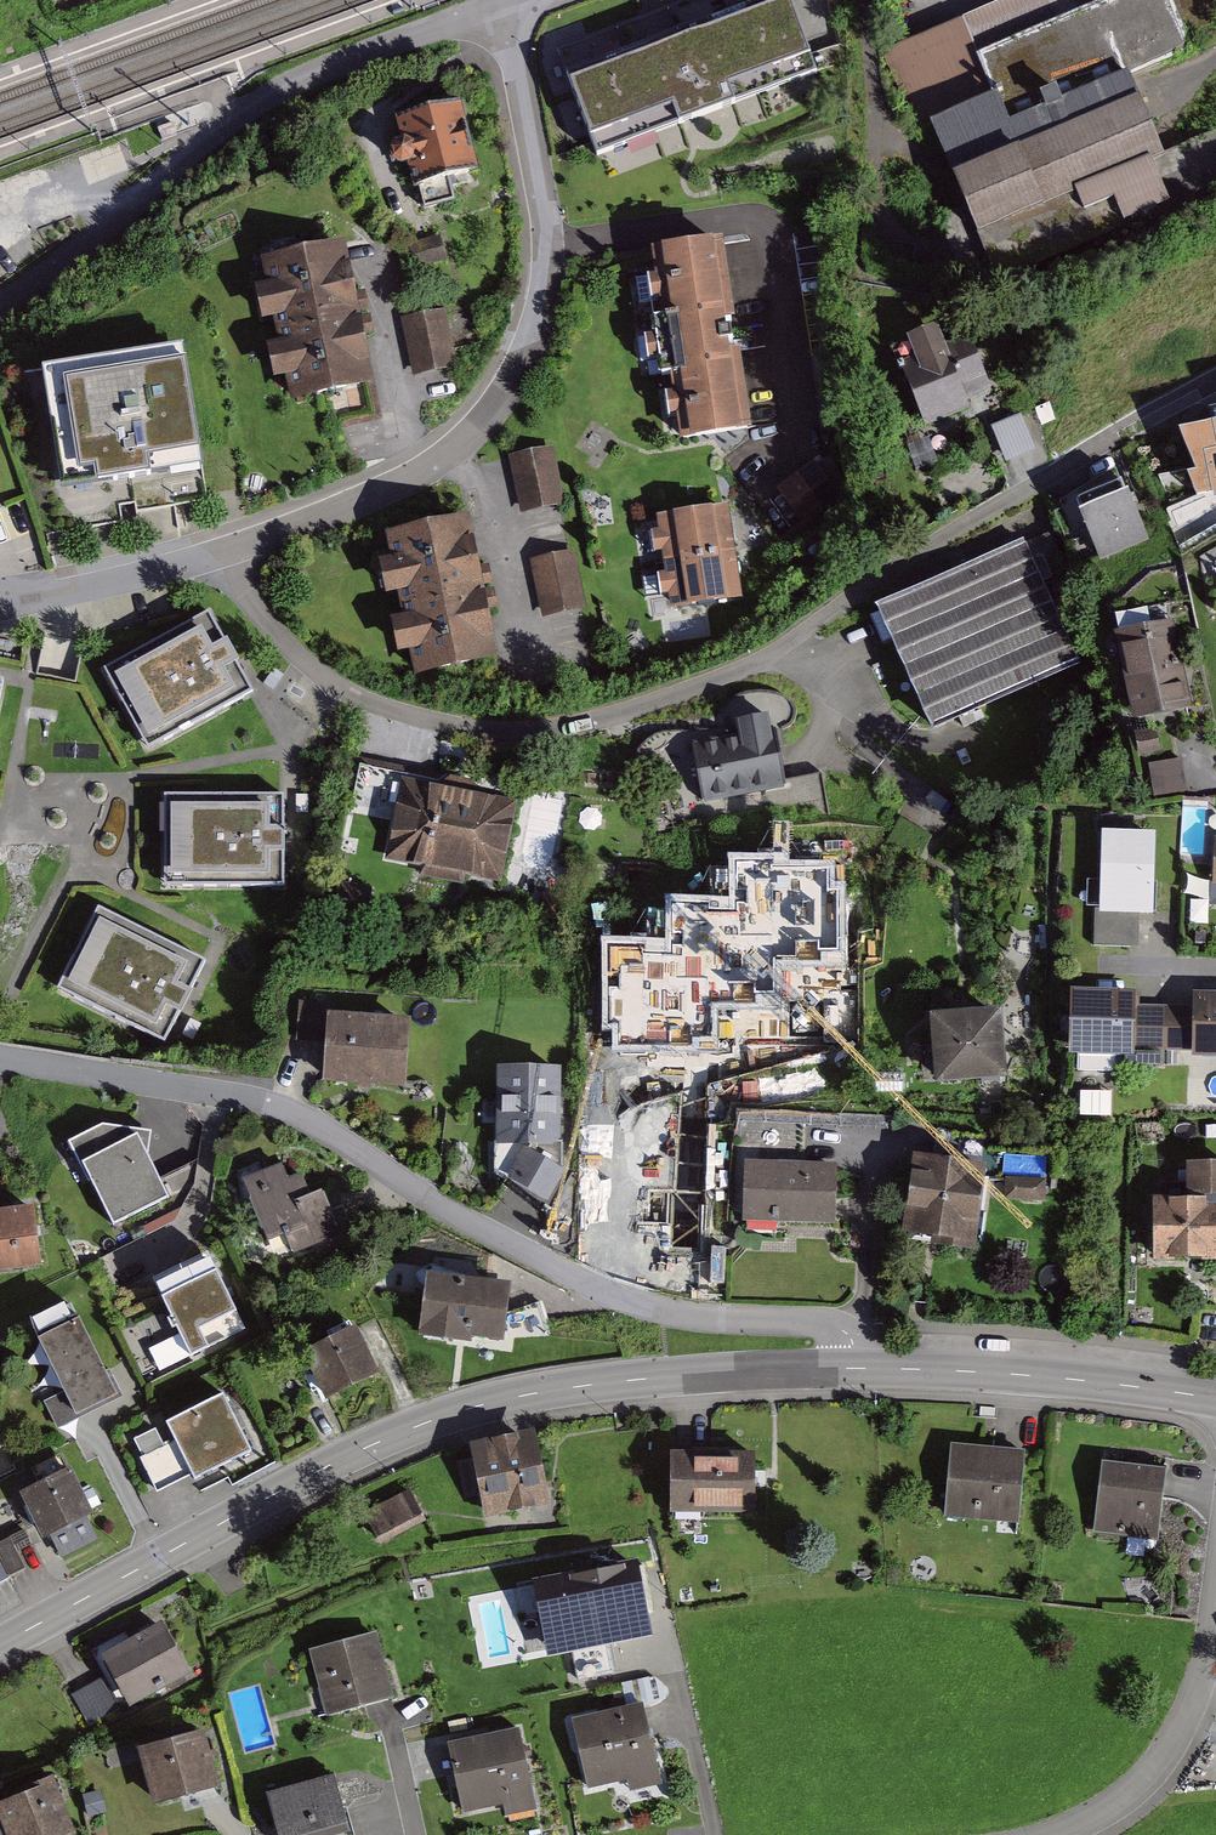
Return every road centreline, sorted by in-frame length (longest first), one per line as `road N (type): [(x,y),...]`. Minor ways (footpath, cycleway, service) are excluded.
road 1 (residential): [(854,1367),(849,1335),(833,1320),(666,1311),(594,1289),(453,1218),(313,1122),(234,1096),(0,1058)]
road 2 (tertiary): [(0,1646),(371,1445),(471,1409),(657,1378),(854,1367)]
road 3 (residential): [(222,555),(402,481),(461,440),(508,386),(539,314),(547,247),(502,6)]
road 4 (residential): [(222,555),(253,606),(330,680),(397,714),(480,731),(579,724),(779,649)]
road 5 (residential): [(0,304),(53,271),(270,92),(502,6)]
road 6 (tertiary): [(854,1367),(1053,1378),(1215,1400)]
road 7 (residential): [(1215,1626),(1193,1713),(1156,1772),(1100,1816),(1055,1834)]
road 8 (residential): [(65,592),(222,555)]

